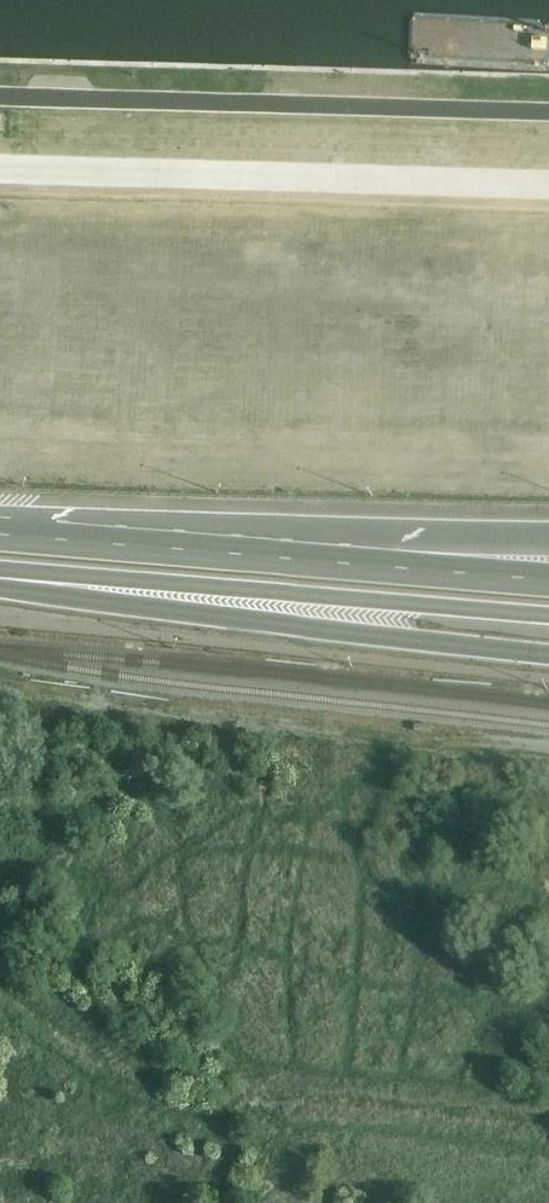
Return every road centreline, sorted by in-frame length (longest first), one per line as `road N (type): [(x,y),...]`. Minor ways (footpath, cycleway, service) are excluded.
road 1 (motorway): [(74,593),(548,661)]
road 2 (primary): [(74,593),(548,622)]
road 3 (primary): [(455,581),(0,542)]

